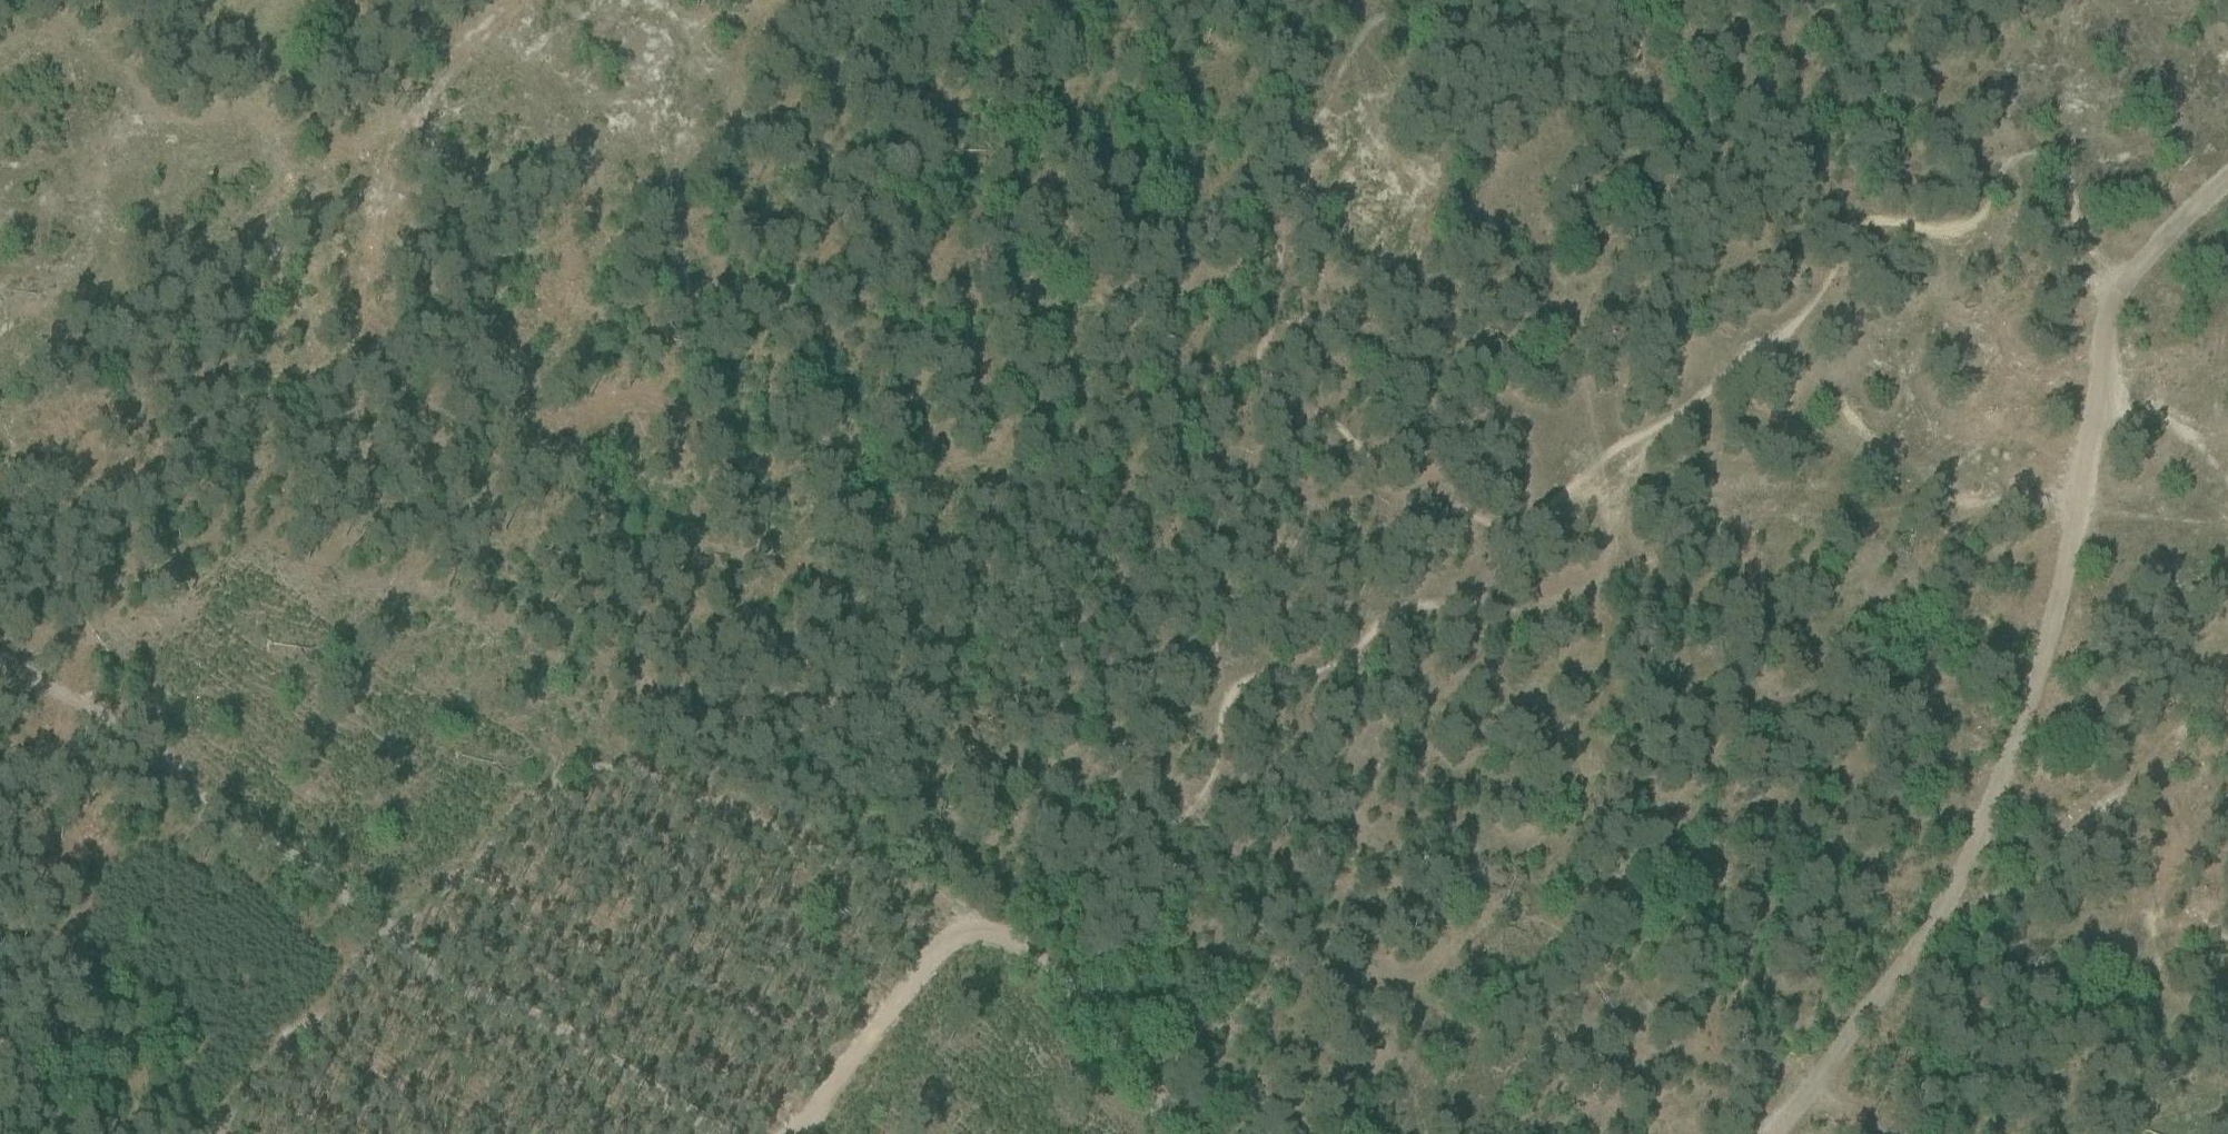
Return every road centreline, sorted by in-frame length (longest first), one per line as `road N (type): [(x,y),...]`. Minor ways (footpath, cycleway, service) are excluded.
road 1 (track): [(2227,181),(2105,326),(2064,552),(2020,714),(1950,869),(1785,1133)]
road 2 (track): [(704,1133),(212,808),(0,686)]
road 3 (track): [(1173,1133),(1052,1009),(968,946),(806,1133)]
road 4 (track): [(2227,720),(2110,815),(2066,873),(2042,888),(2003,888),(1950,869)]

